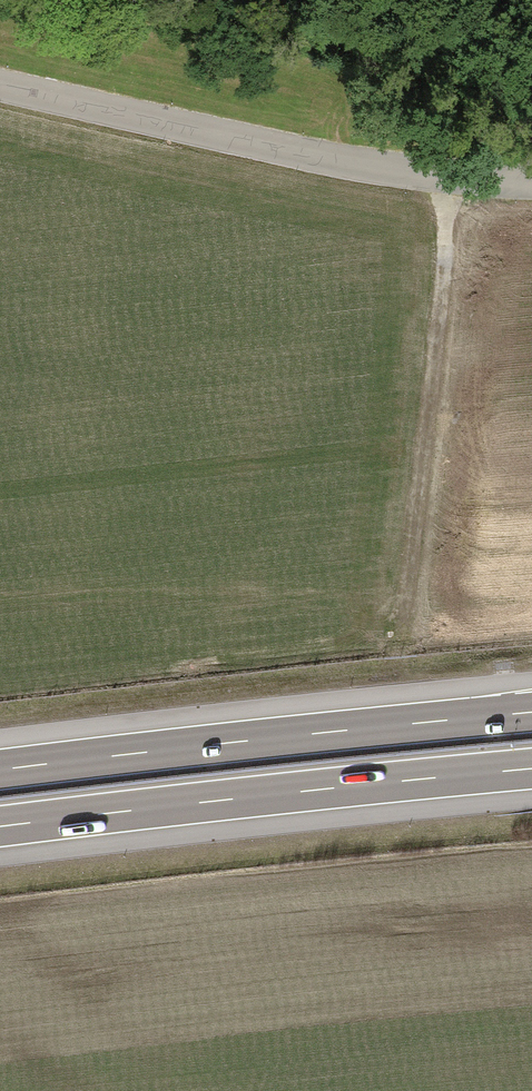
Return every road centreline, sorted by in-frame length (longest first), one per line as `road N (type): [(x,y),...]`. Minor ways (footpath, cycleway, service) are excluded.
road 1 (tertiary): [(531,188),(450,187),(0,89)]
road 2 (motorway): [(531,711),(0,770)]
road 3 (motorway): [(0,827),(531,768)]
road 4 (track): [(450,187),(401,642)]

